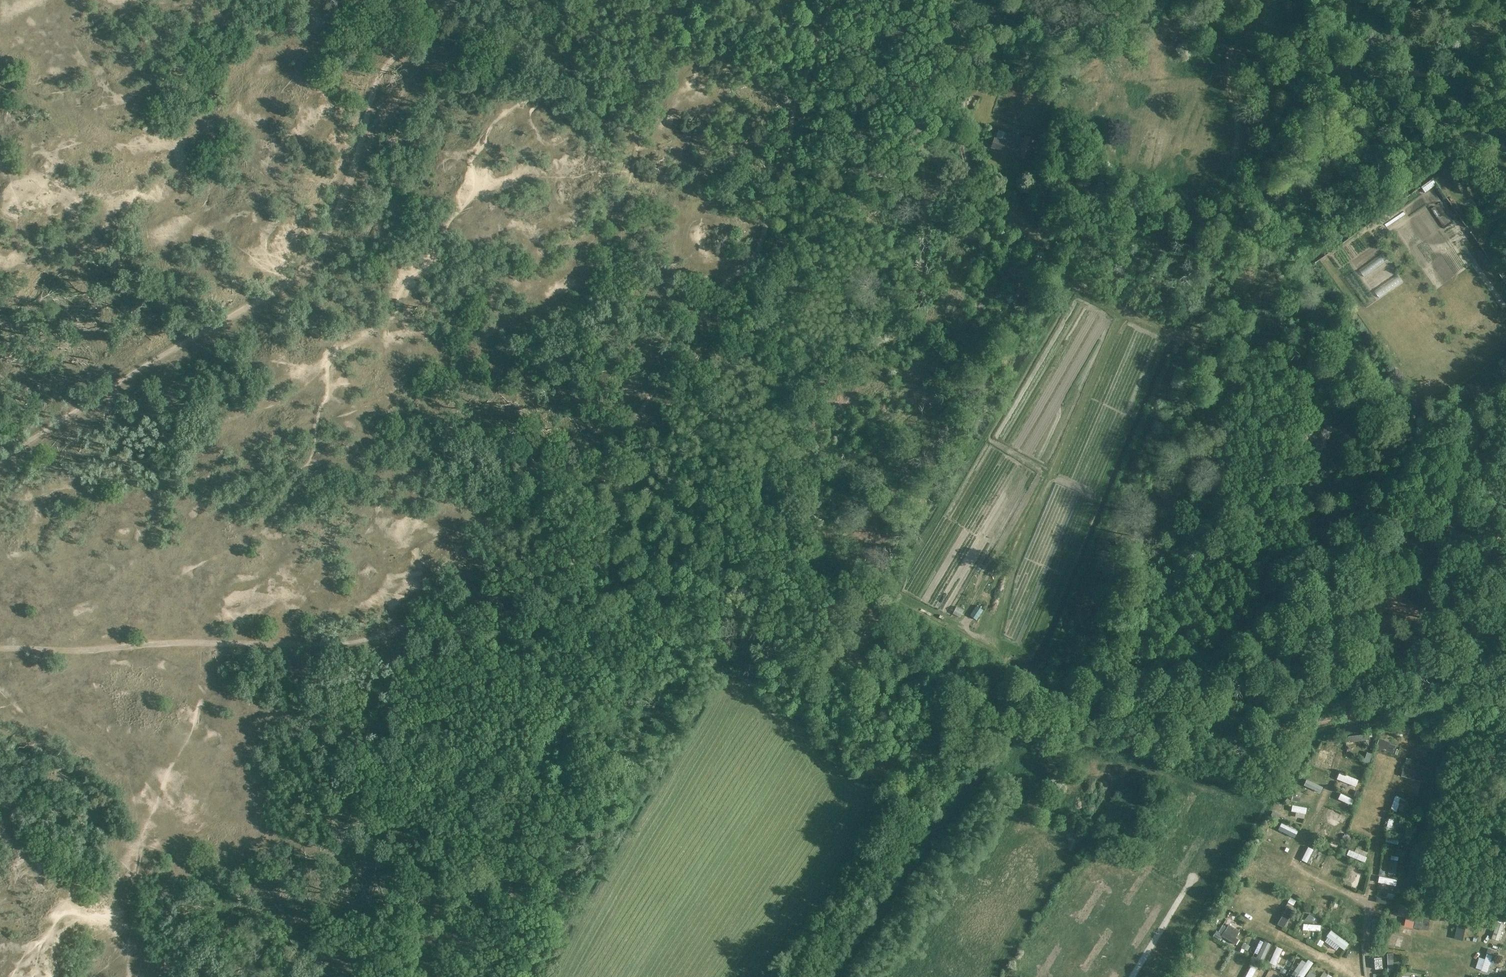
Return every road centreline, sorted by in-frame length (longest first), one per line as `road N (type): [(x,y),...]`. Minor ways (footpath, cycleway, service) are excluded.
road 1 (track): [(550,608),(602,504),(621,437),(680,344),(754,257),(788,153),(796,97),(835,0)]
road 2 (track): [(0,461),(306,265),(339,204),(383,68),(449,0)]
road 3 (track): [(989,692),(1119,713),(1248,666),(1279,639),(1406,460),(1505,380)]

